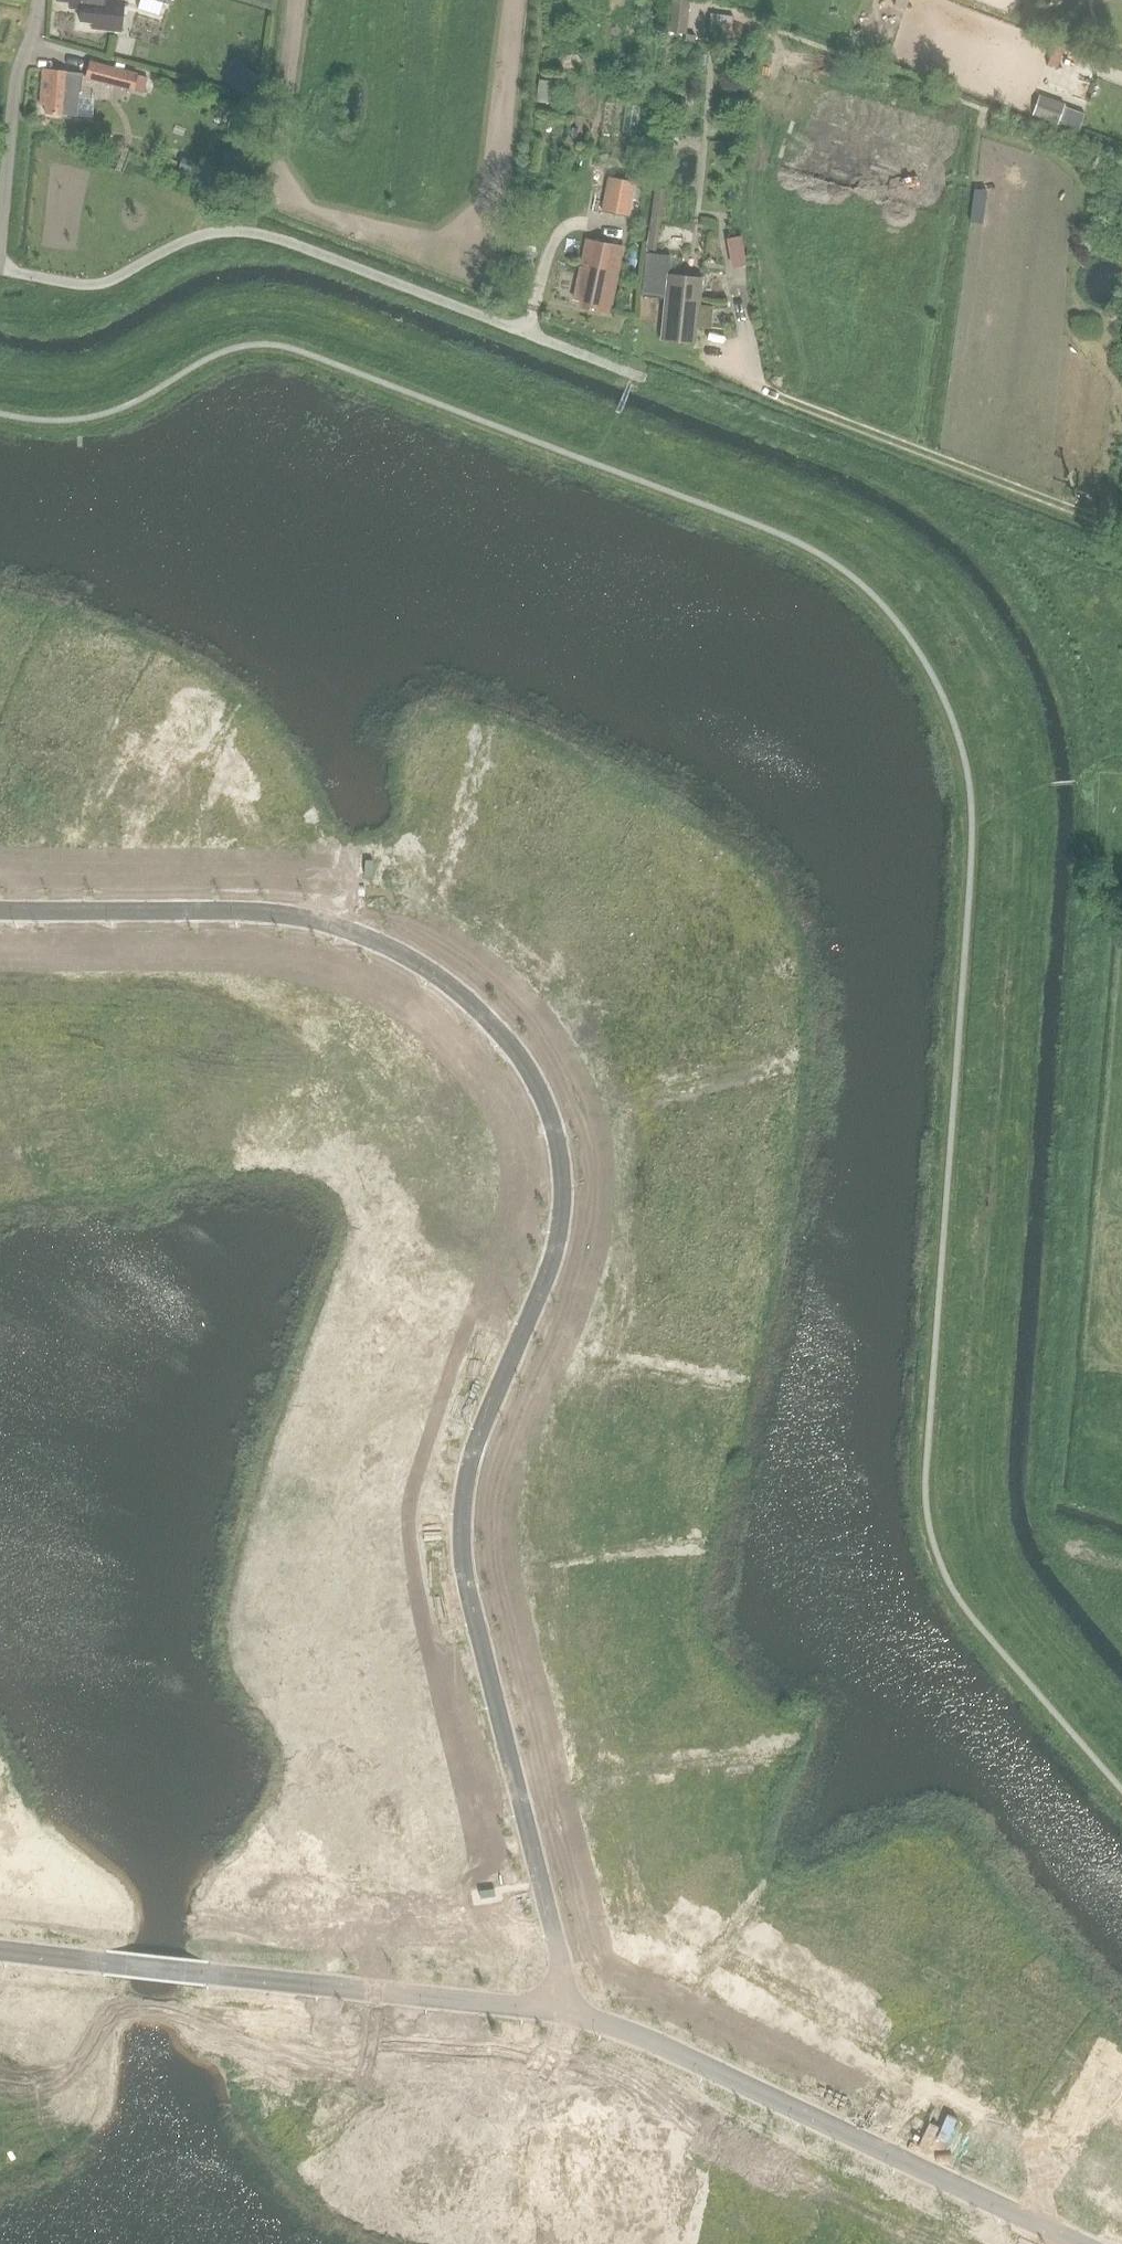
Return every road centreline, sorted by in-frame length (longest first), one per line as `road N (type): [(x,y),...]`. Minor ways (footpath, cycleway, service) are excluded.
road 1 (residential): [(574,2012),(465,1579),(459,1504),(555,1262),(567,1209),(557,1117),(523,1062),(467,1001),(391,953),(315,924),(0,910)]
road 2 (residential): [(574,2012),(0,1953)]
road 3 (residential): [(1082,2243),(720,2072),(574,2012)]
road 4 (track): [(1121,529),(702,364)]
road 5 (residential): [(40,0),(20,70),(0,229)]

